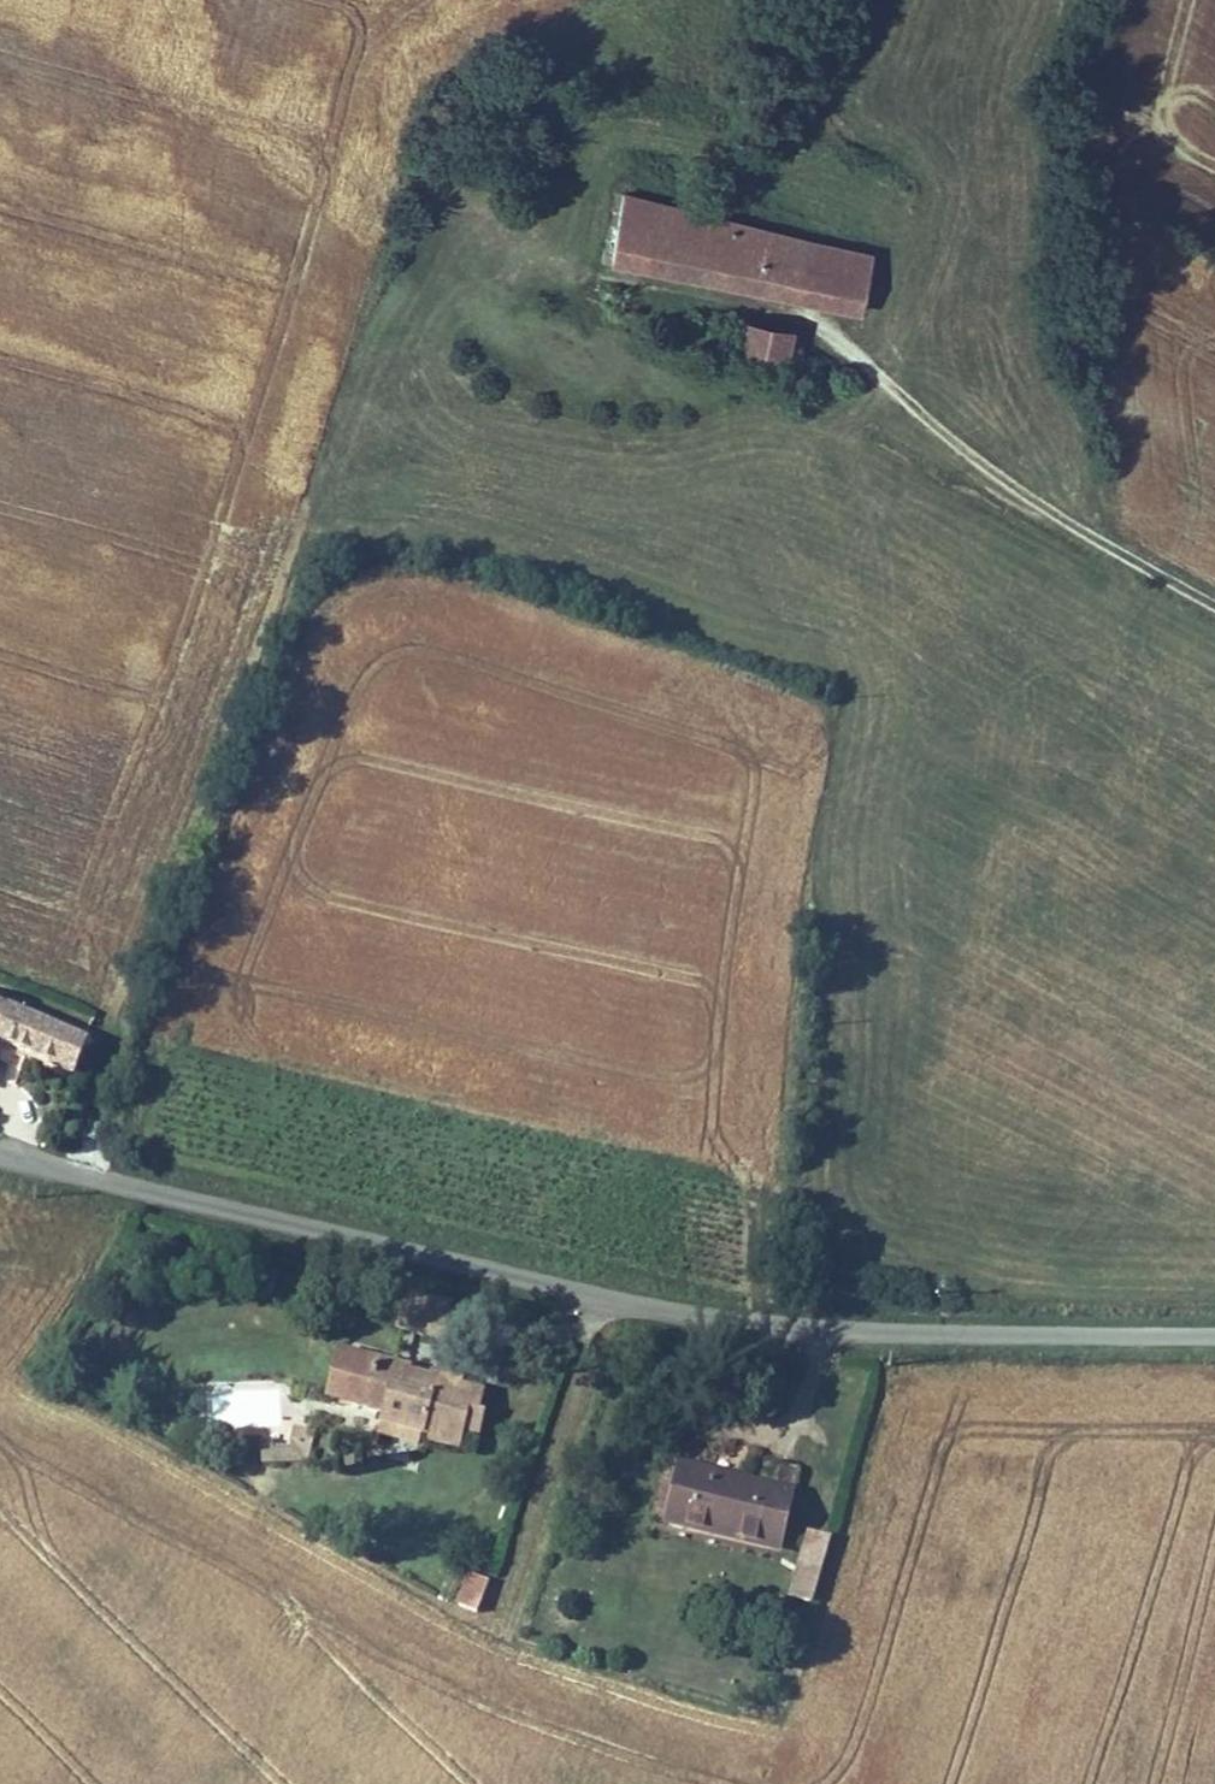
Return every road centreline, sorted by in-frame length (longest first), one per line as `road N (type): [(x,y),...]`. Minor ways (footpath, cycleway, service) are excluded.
road 1 (unclassified): [(1214,1337),(762,1328),(0,1153)]

